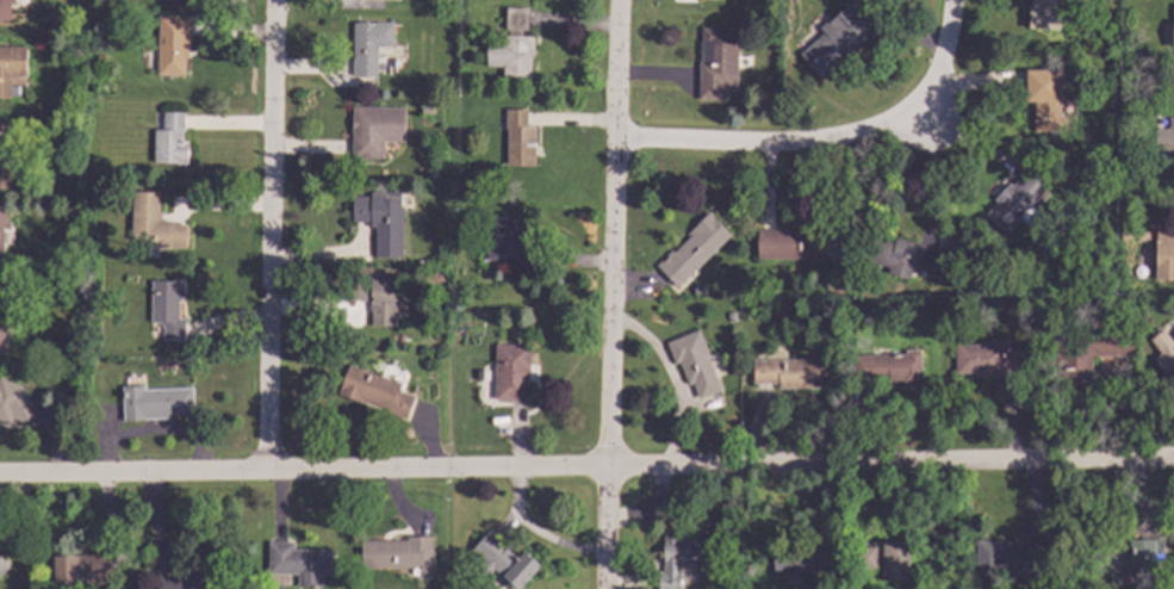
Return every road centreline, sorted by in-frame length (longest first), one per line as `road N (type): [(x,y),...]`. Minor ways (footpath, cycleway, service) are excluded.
road 1 (residential): [(1173,460),(0,473)]
road 2 (residential): [(618,0),(605,588)]
road 3 (residential): [(273,0),(266,469)]
road 4 (residential): [(950,0),(940,63),(915,110),(851,137),(614,137)]

